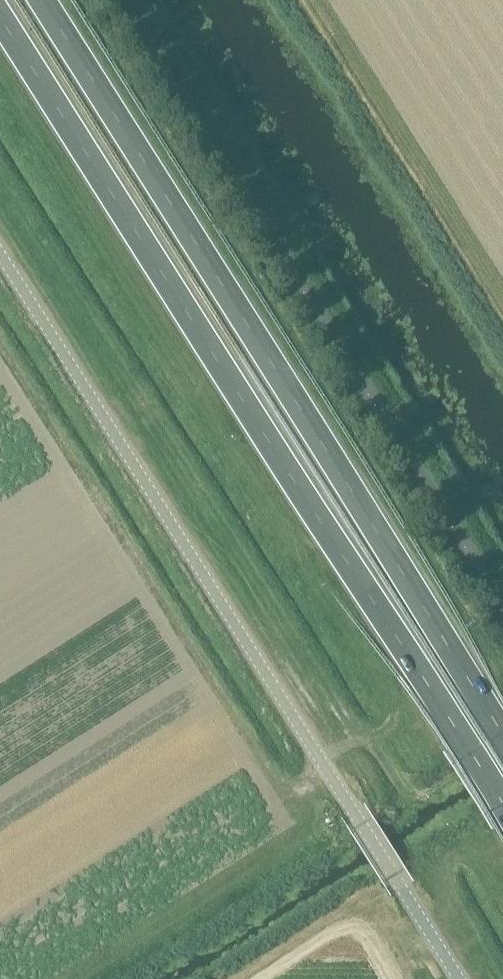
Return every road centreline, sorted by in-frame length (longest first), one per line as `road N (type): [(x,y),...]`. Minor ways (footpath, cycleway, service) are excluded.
road 1 (trunk): [(0,16),(502,805)]
road 2 (trunk): [(502,734),(42,0)]
road 3 (unclassified): [(459,978),(0,253)]

